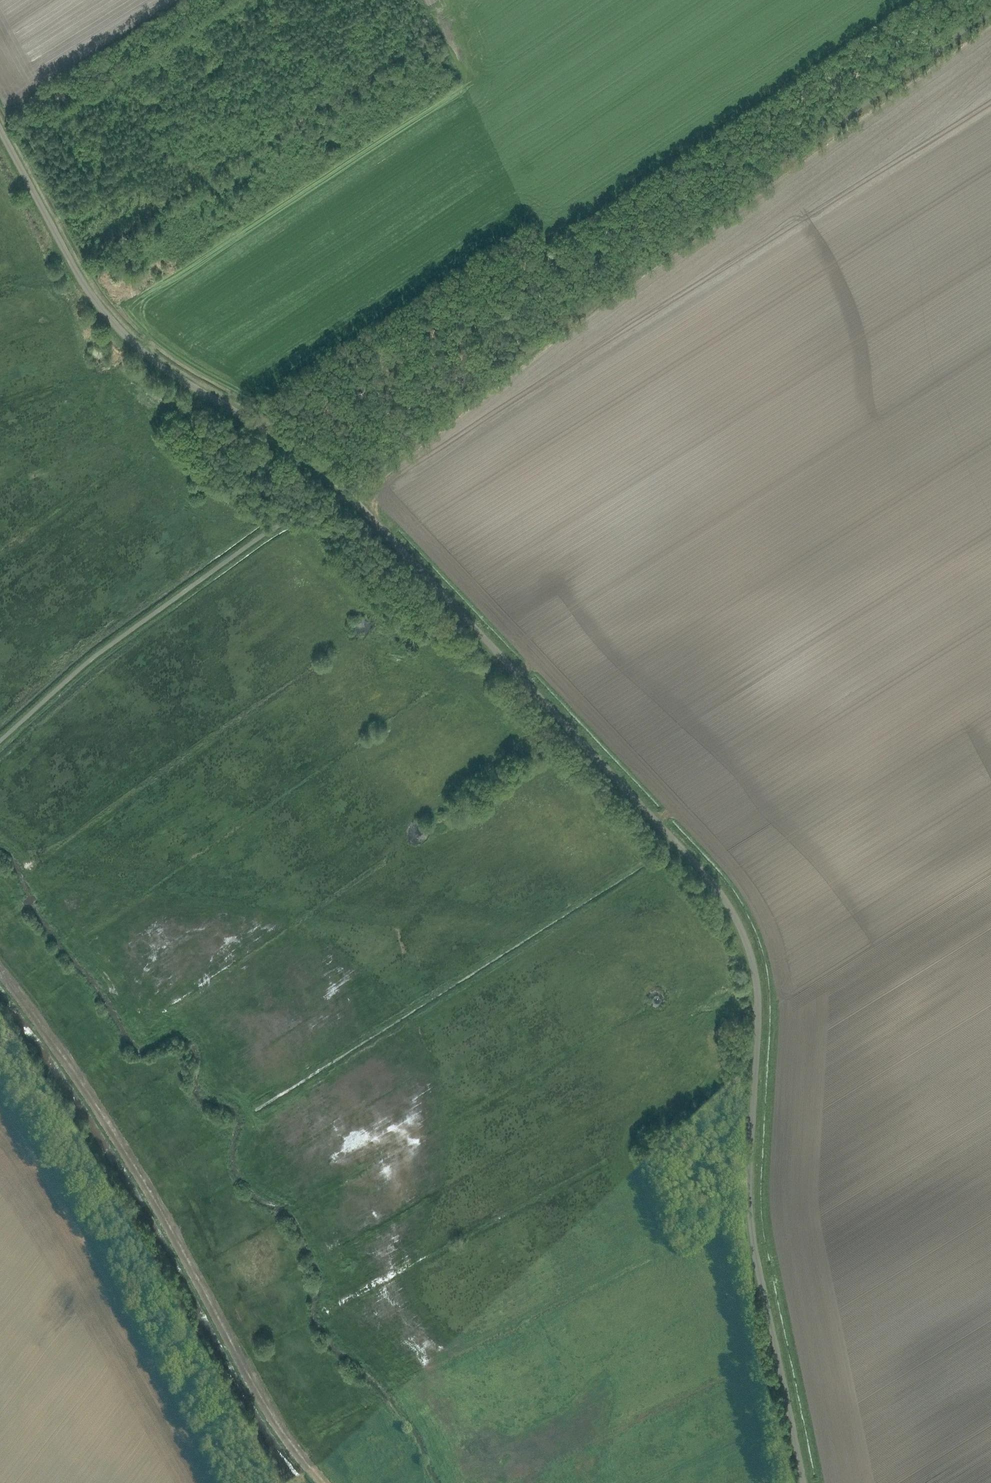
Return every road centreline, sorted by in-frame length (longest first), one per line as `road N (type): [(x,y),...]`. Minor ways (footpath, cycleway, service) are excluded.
road 1 (unclassified): [(803,1482),(752,1235),(759,1003),(732,912),(329,475),(163,368),(120,331),(79,276),(0,130)]

